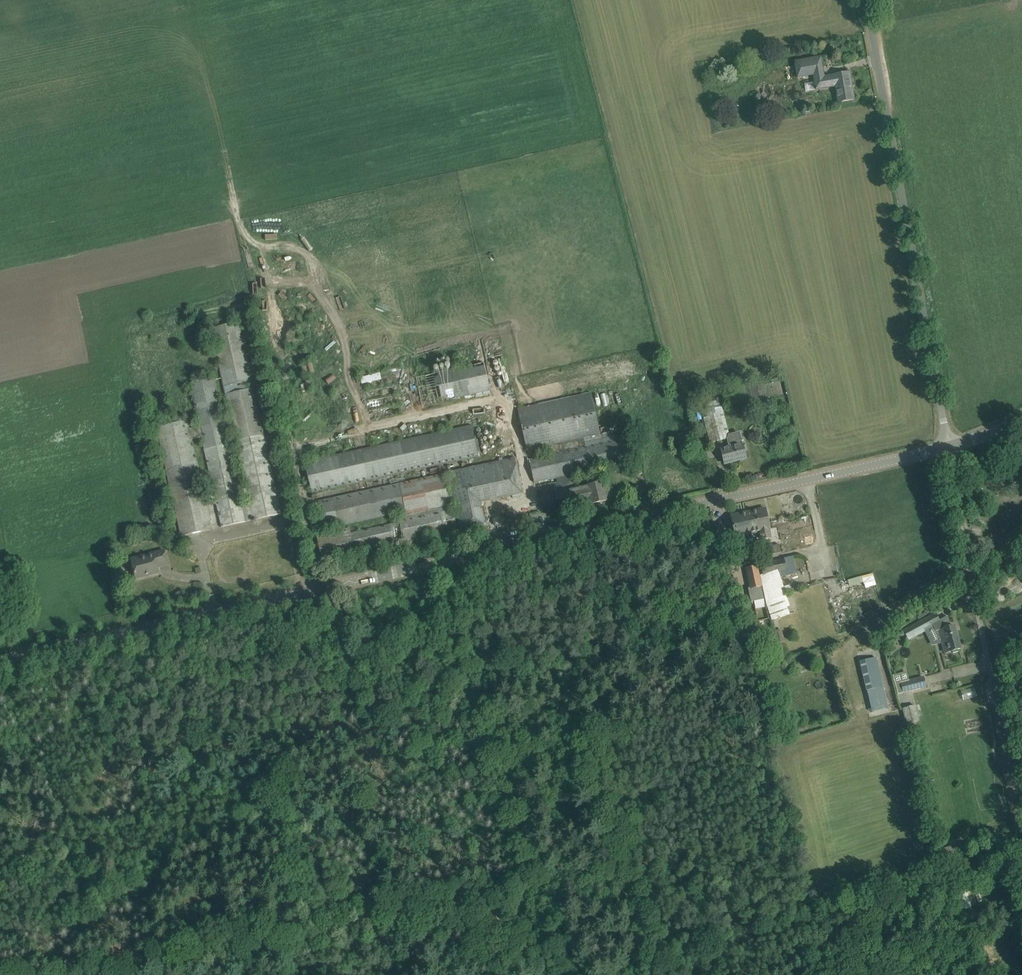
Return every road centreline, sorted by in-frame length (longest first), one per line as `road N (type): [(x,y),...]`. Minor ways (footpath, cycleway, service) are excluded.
road 1 (unclassified): [(0,661),(949,447)]
road 2 (unclassified): [(949,447),(867,0)]
road 3 (unclassified): [(998,708),(949,447)]
road 4 (track): [(1021,833),(998,708)]

